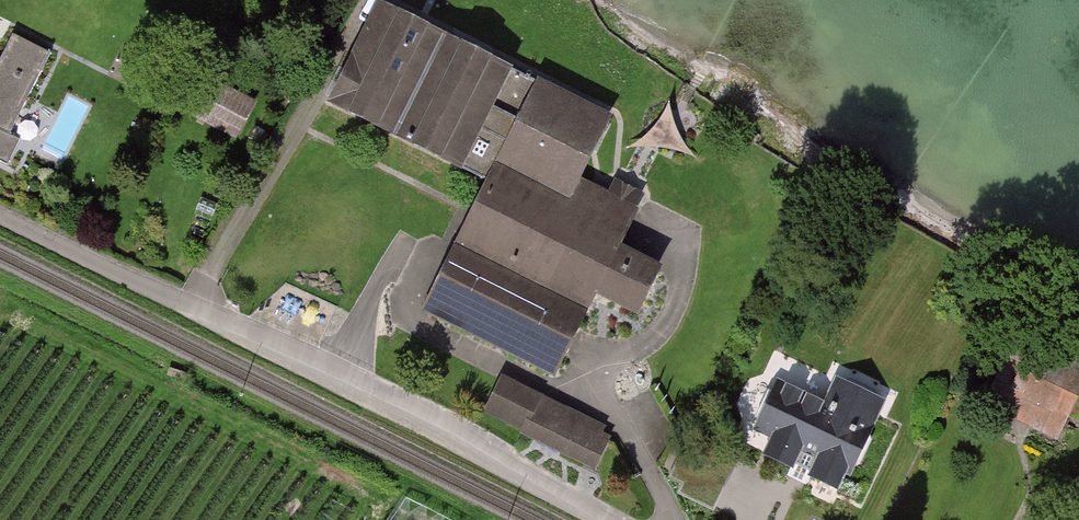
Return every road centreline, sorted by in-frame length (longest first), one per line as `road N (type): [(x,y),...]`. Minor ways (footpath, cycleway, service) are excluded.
road 1 (unclassified): [(0,214),(407,400),(616,519)]

